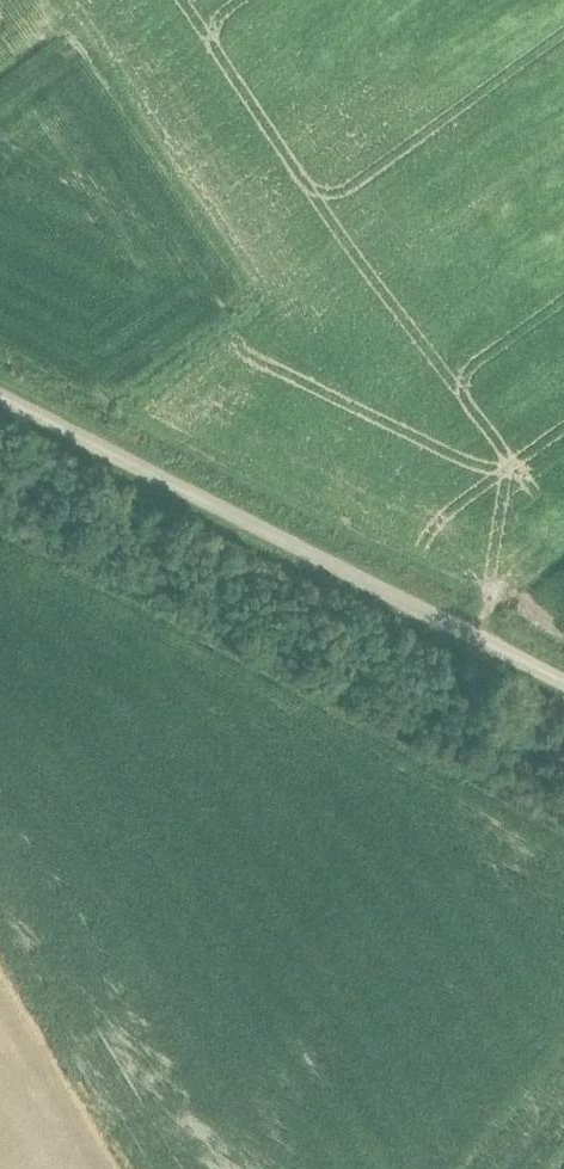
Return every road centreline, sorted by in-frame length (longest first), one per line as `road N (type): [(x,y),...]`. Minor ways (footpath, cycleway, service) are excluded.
road 1 (track): [(563,782),(0,480)]
road 2 (unclassified): [(563,680),(0,392)]

